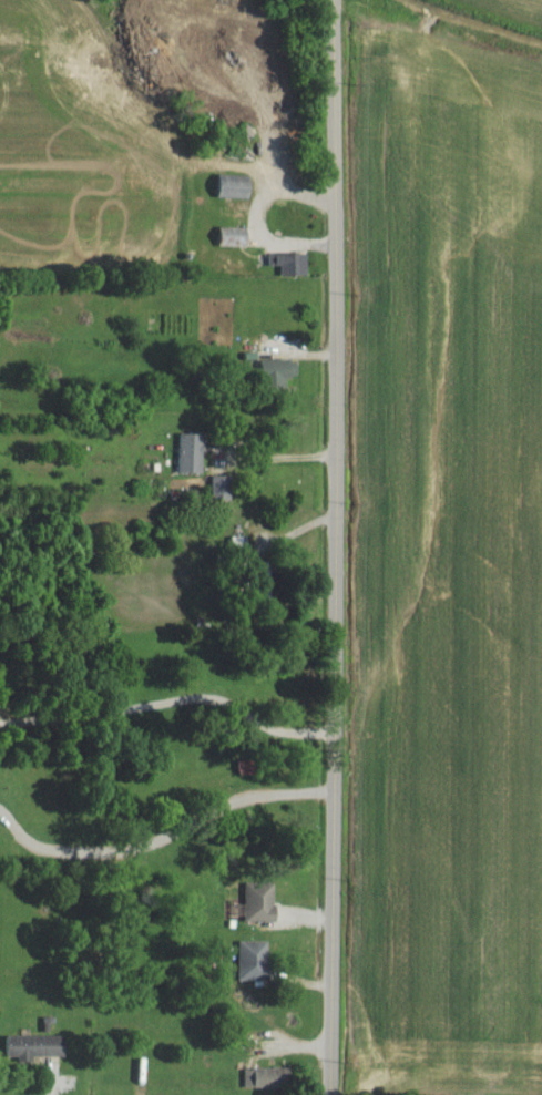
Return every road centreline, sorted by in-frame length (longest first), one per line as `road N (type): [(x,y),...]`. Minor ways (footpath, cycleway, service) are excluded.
road 1 (residential): [(330,0),(327,1094)]

